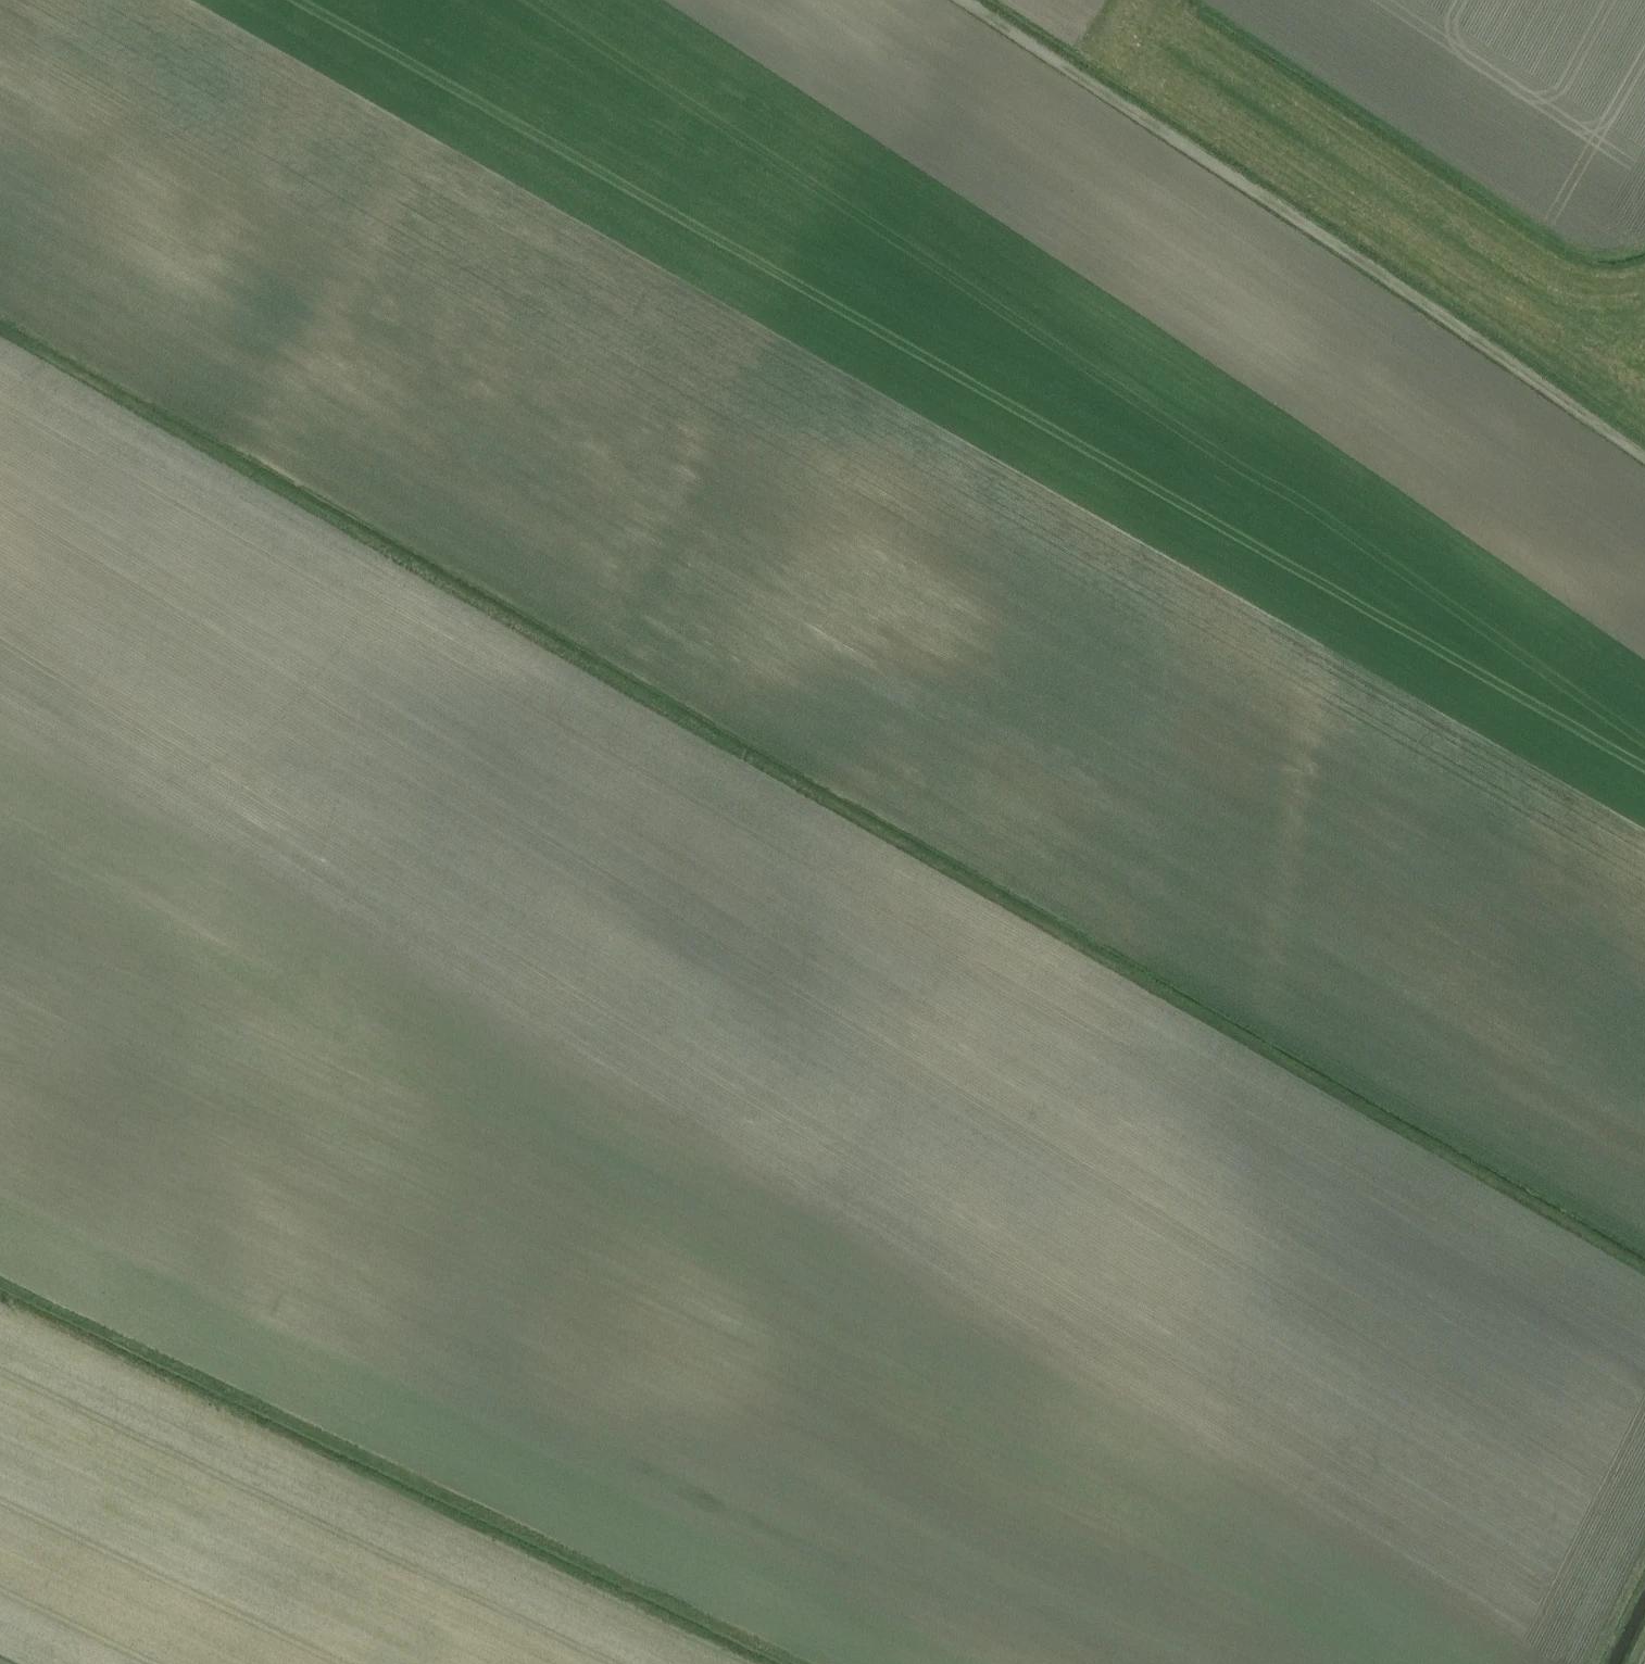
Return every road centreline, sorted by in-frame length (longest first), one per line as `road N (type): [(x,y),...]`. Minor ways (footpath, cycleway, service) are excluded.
road 1 (track): [(1644,458),(961,0)]

